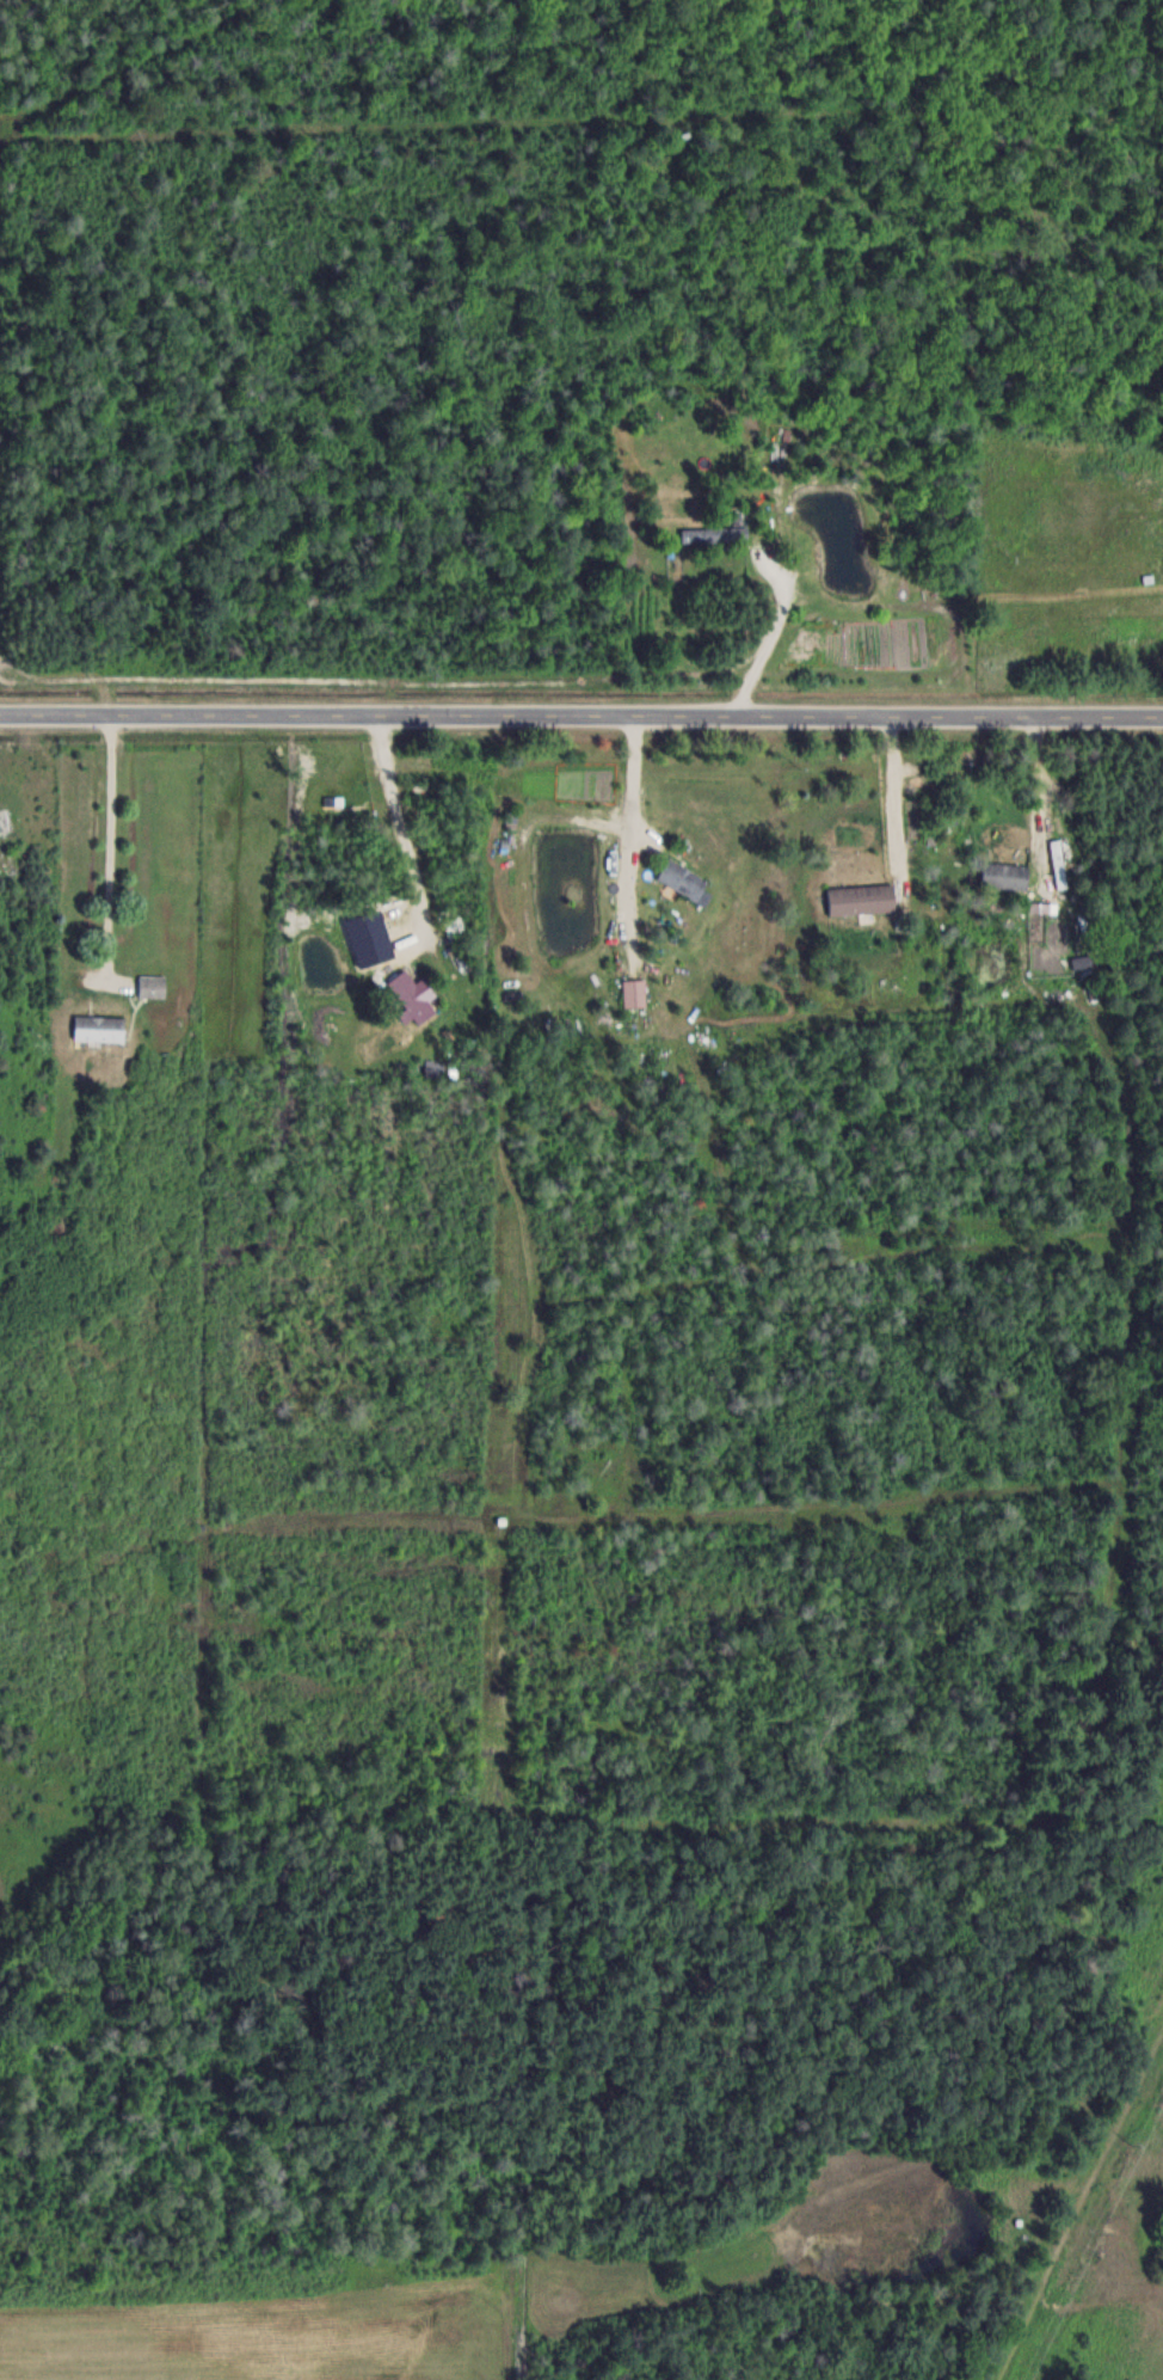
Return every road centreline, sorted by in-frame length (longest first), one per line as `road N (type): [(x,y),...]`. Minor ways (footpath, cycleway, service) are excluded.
road 1 (tertiary): [(1162,718),(0,715)]

